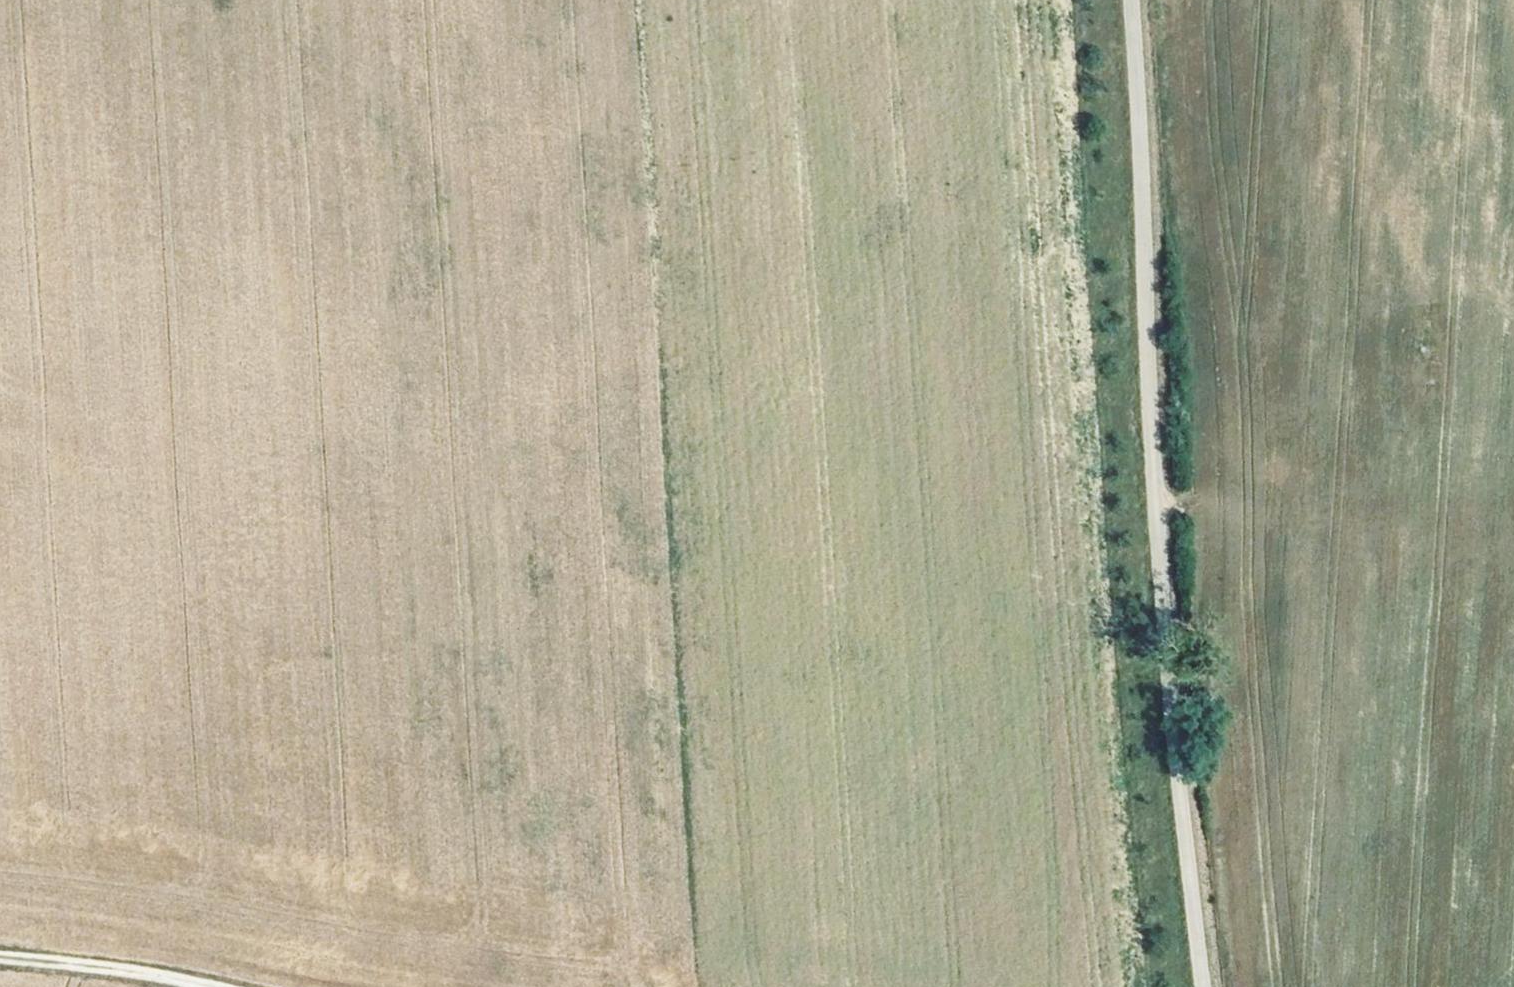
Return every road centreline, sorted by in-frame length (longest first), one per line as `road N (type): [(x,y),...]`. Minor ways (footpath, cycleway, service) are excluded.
road 1 (unclassified): [(1203,986),(1167,679),(1130,0)]
road 2 (track): [(181,986),(0,957)]

